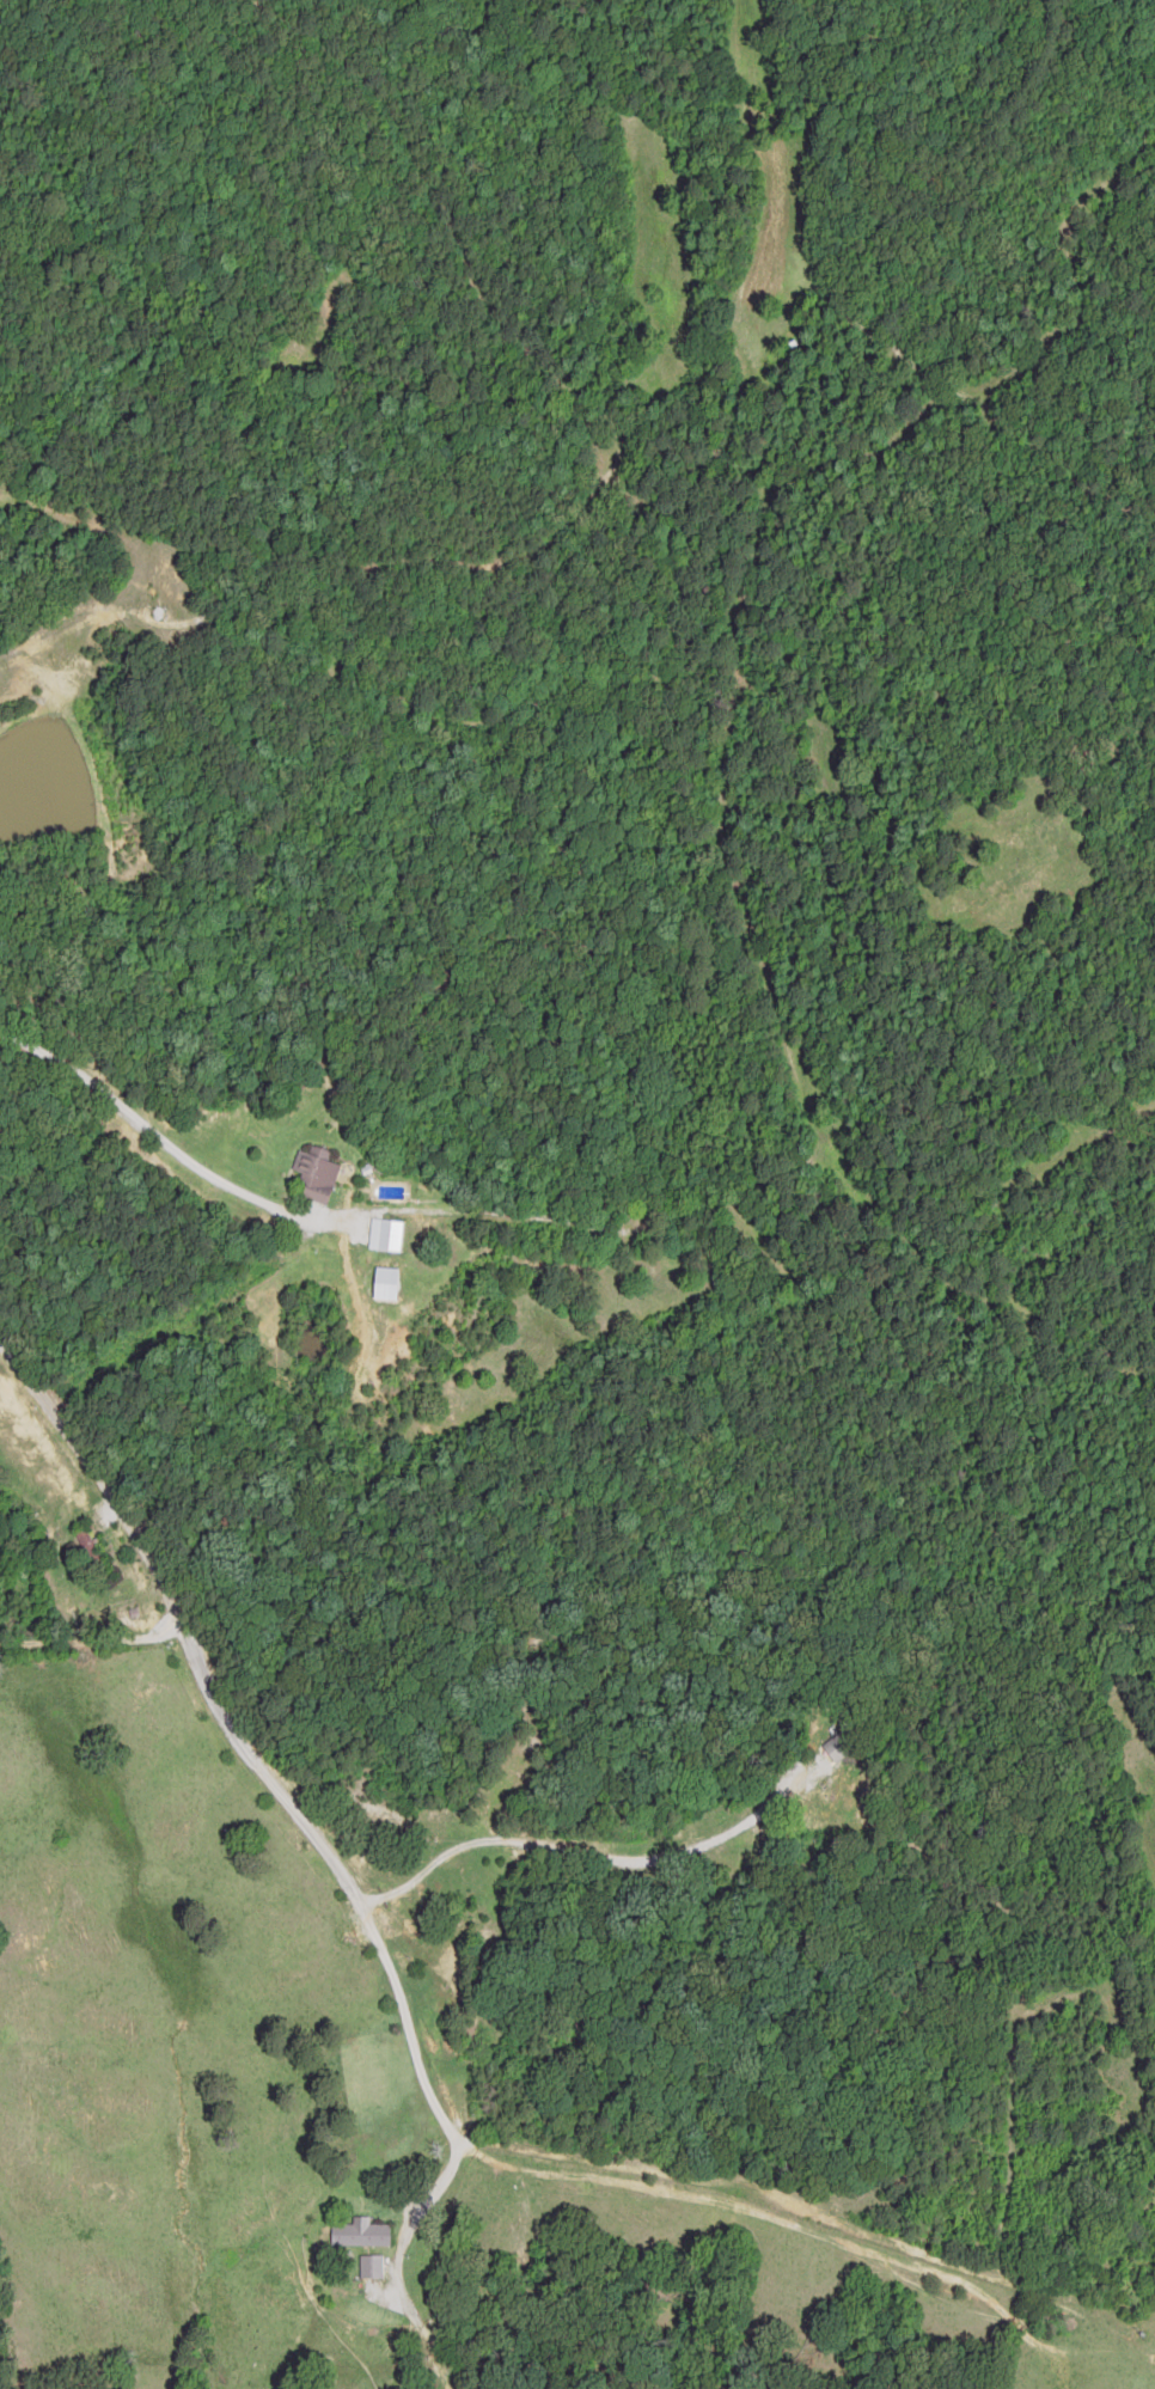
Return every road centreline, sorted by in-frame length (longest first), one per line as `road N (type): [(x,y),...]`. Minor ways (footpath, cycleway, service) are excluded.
road 1 (residential): [(499,2016),(289,1750),(166,1497),(0,1271)]
road 2 (residential): [(691,1038),(0,1195)]

